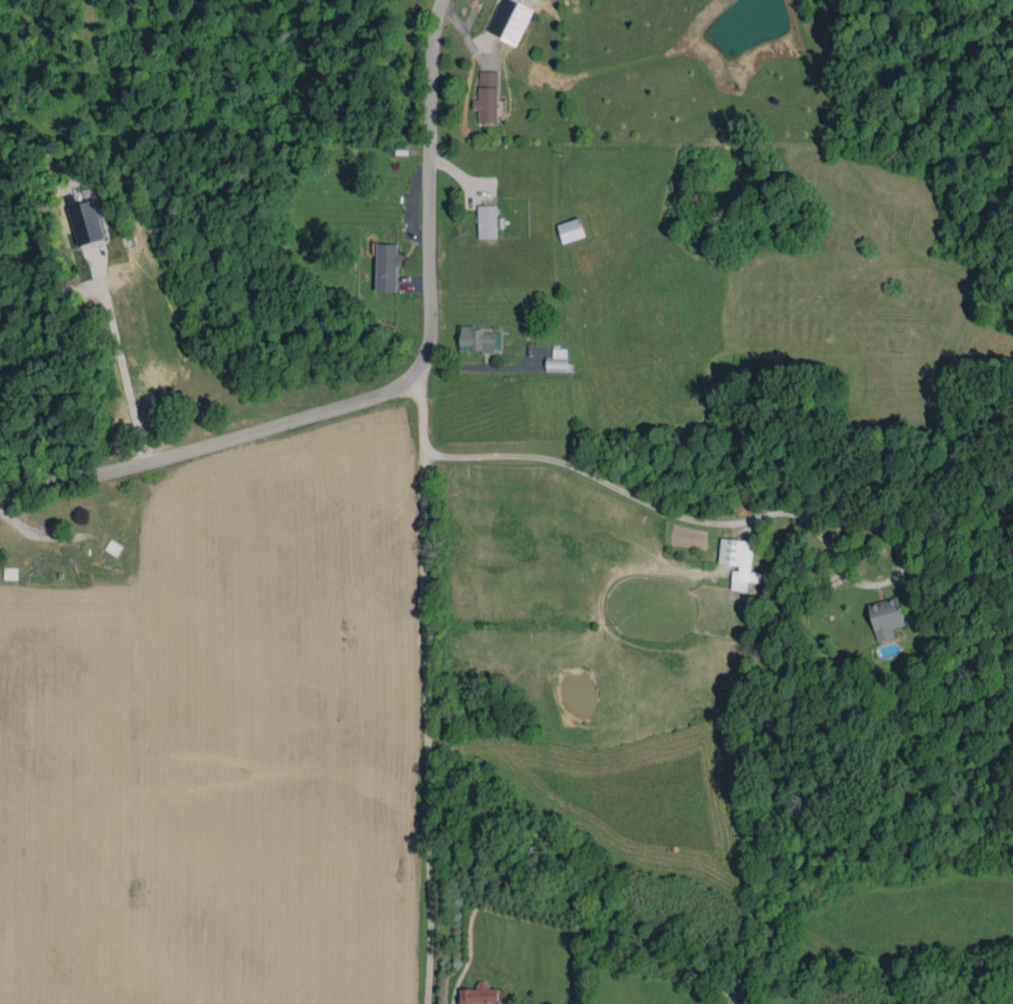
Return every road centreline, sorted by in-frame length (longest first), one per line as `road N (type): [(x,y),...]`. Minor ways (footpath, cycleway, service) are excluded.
road 1 (tertiary): [(445,0),(435,38),(430,326),(416,371),(364,400),(0,497)]

